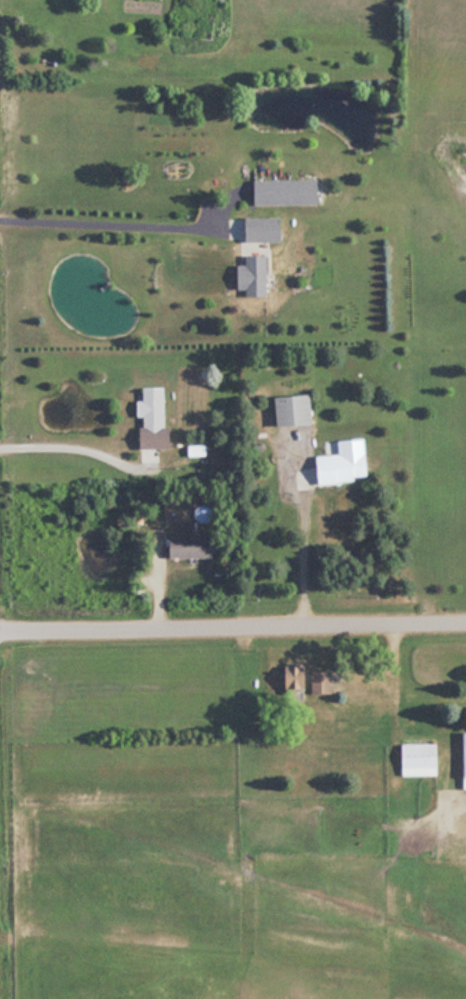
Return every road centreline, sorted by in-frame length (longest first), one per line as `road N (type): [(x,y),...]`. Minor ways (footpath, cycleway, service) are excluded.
road 1 (residential): [(0,633),(465,625)]

